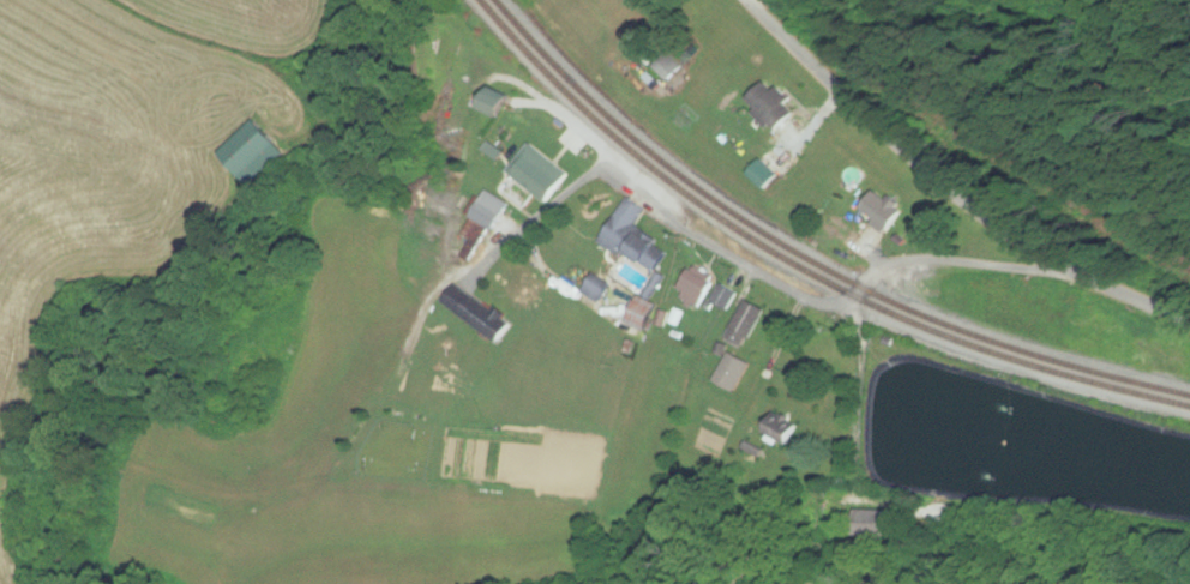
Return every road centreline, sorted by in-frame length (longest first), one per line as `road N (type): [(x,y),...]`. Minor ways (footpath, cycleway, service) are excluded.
road 1 (residential): [(1058,267),(925,257),(890,265),(847,301),(824,302),(737,264),(603,170),(474,277)]
road 2 (residential): [(1189,306),(1058,267),(958,197),(749,0)]

